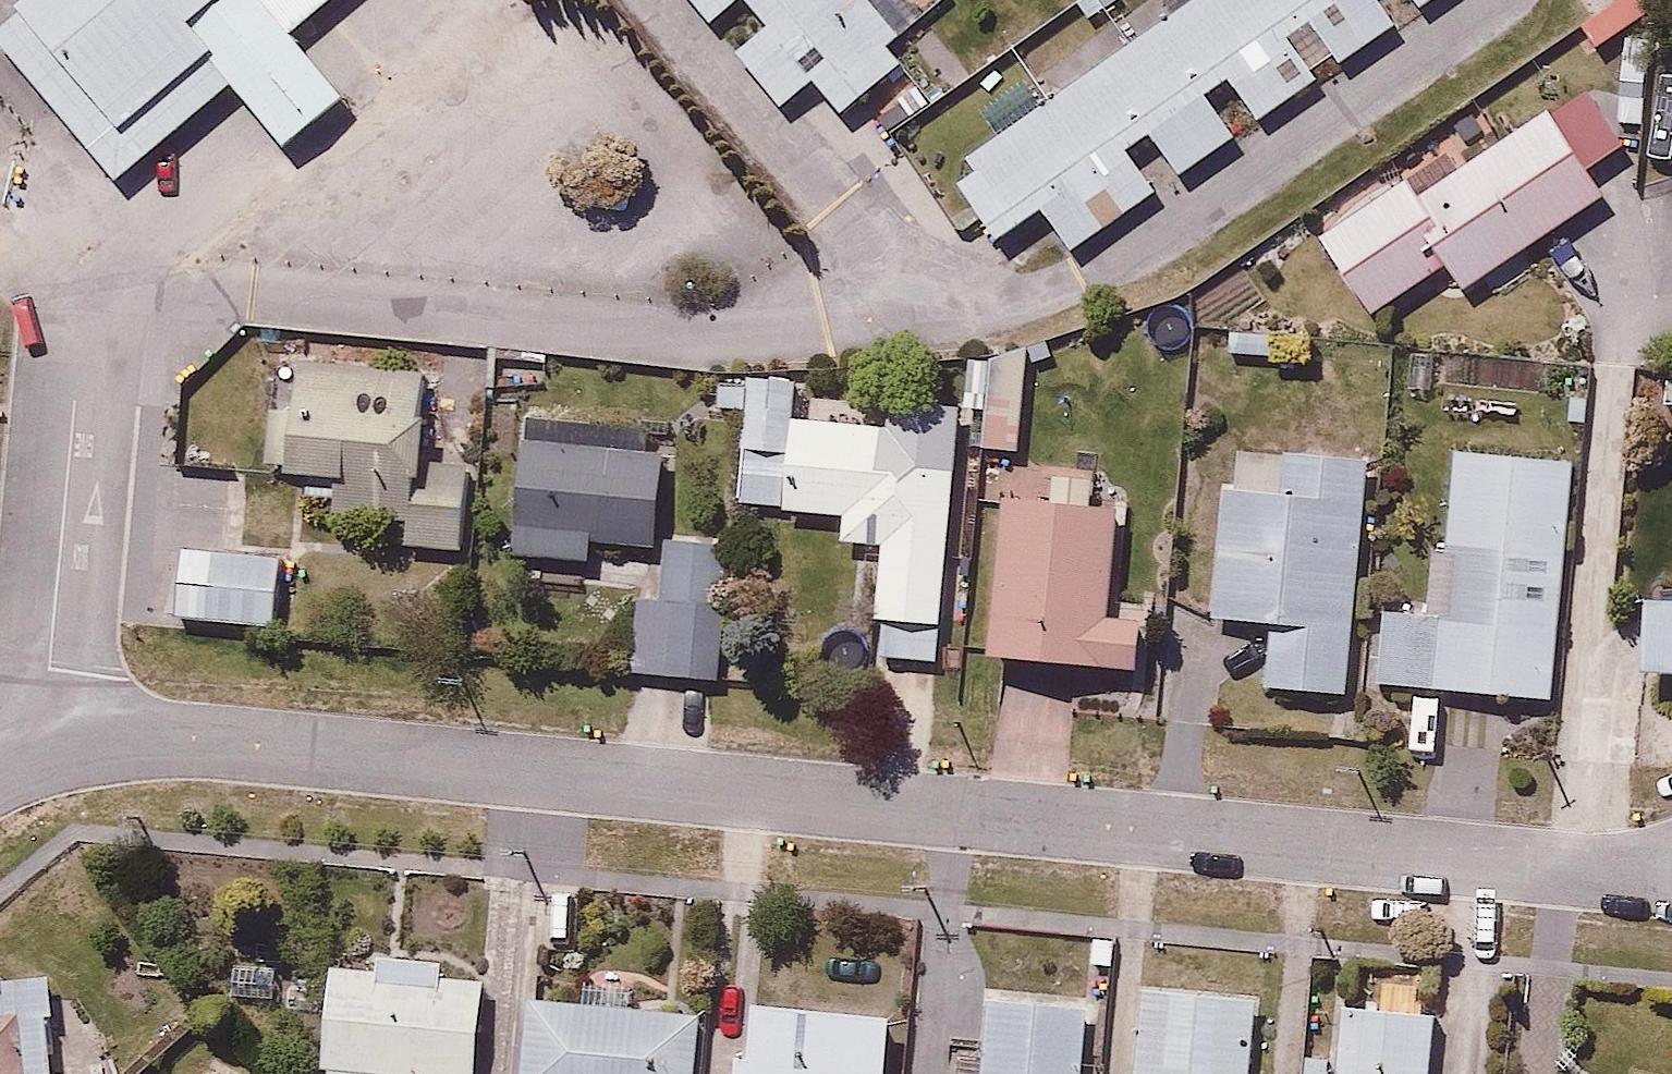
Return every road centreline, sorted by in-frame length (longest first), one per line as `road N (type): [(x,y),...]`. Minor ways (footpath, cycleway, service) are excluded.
road 1 (residential): [(52,745),(107,732),(168,735),(1618,872),(1671,868)]
road 2 (residential): [(89,277),(696,333),(927,323)]
road 3 (residential): [(927,323),(1013,311),(1094,271),(1488,0)]
road 4 (residential): [(52,745),(50,668),(89,277)]
road 5 (residential): [(646,0),(927,323)]

